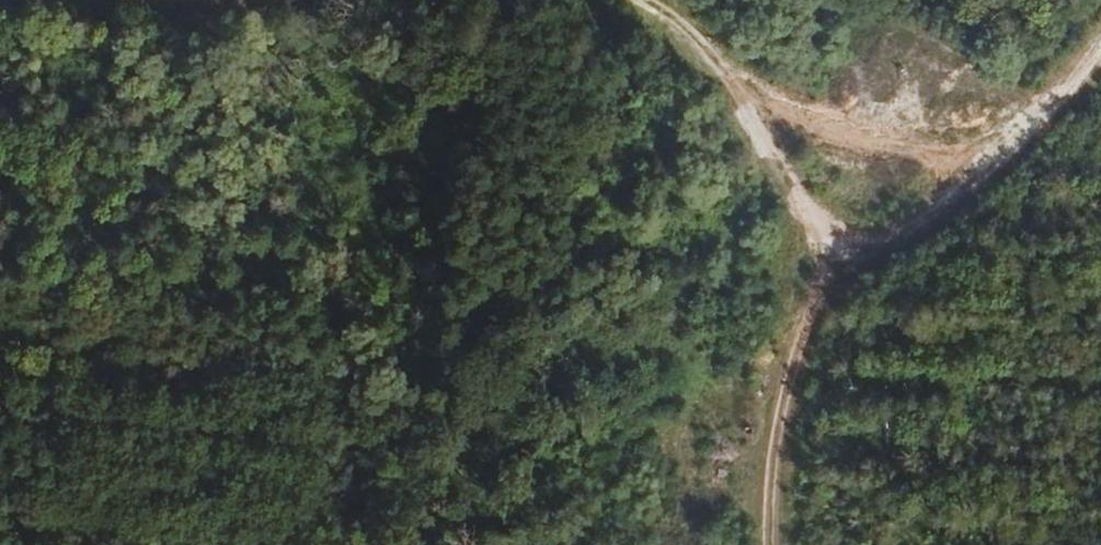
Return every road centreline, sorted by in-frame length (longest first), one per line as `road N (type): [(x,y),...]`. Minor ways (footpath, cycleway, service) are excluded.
road 1 (track): [(633,0),(673,21),(752,127),(808,219),(768,455),(771,544)]

